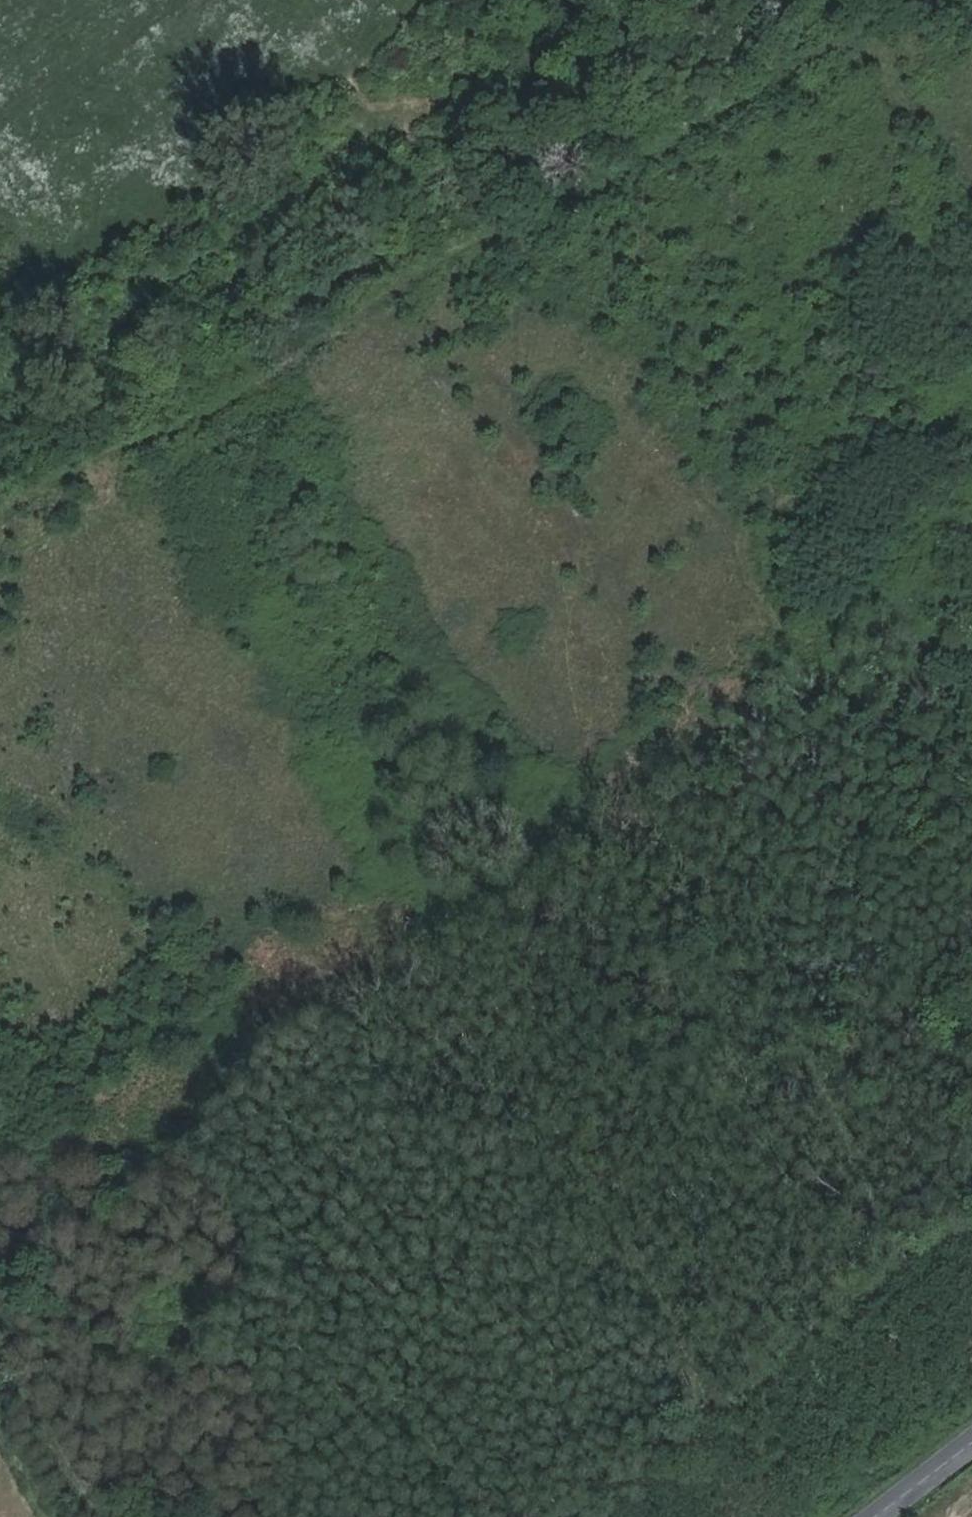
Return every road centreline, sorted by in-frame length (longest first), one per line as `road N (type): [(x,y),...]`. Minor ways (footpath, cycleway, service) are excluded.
road 1 (track): [(98,1516),(0,1339)]

